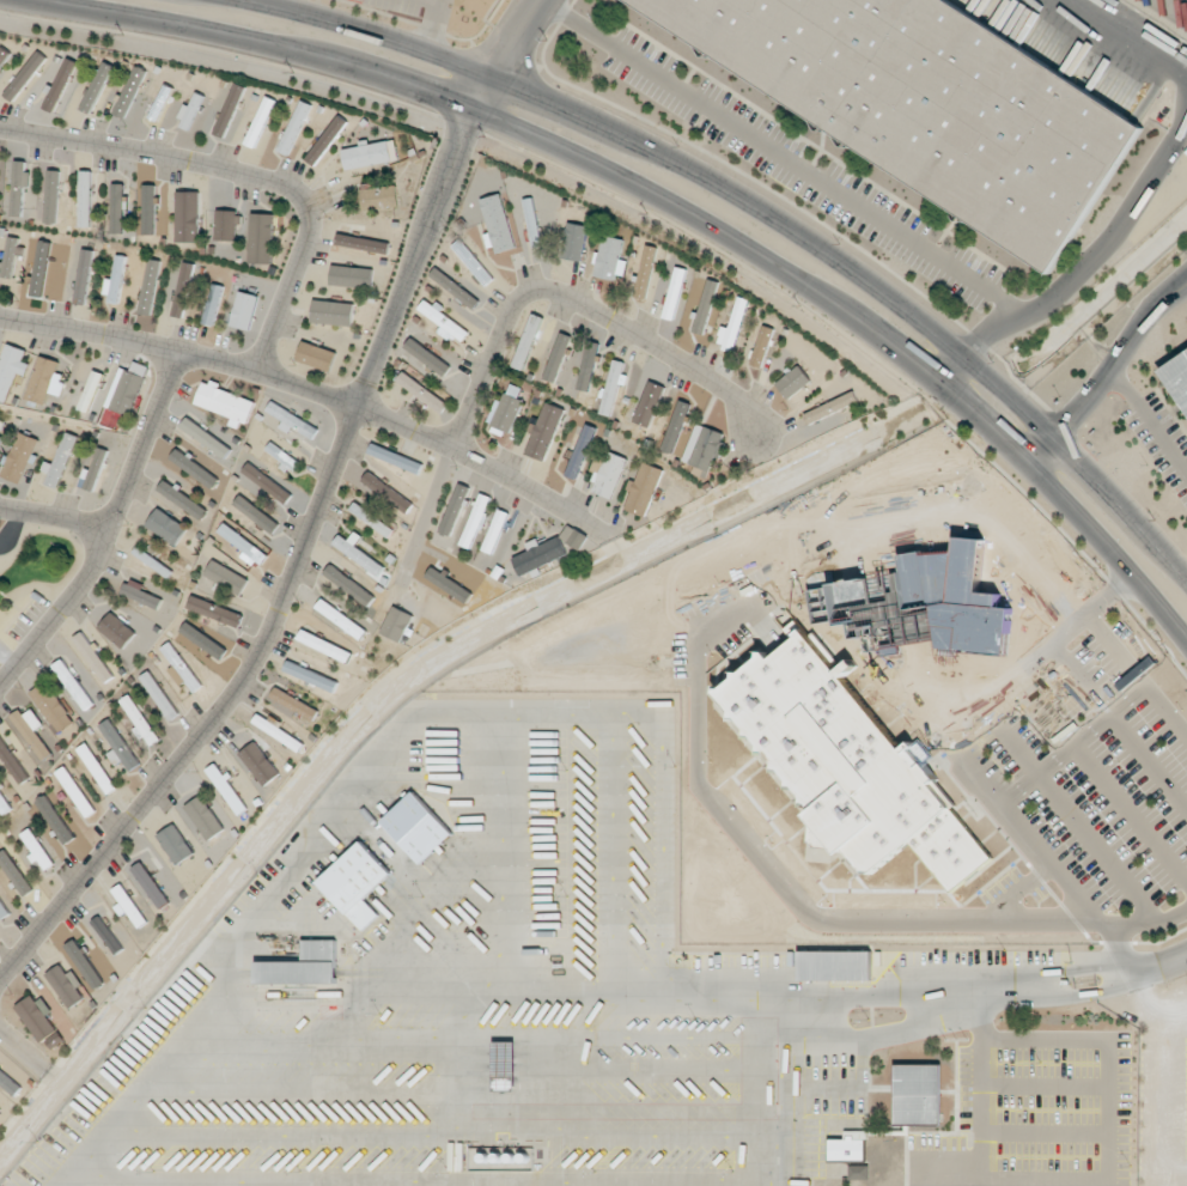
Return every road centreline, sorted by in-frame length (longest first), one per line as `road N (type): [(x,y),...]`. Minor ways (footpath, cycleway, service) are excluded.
road 1 (secondary): [(33,0),(191,28),(382,74),(535,135),(676,207),(844,310),(941,382),(1085,521),(1186,640)]
road 2 (secondary): [(1186,586),(1052,439),(876,285),(795,227),(719,182),(497,77),(261,0)]
road 3 (residential): [(0,979),(238,682),(278,603),(471,109)]
road 4 (residential): [(608,536),(354,407),(254,367),(0,319)]
road 5 (residential): [(397,580),(516,308),(541,297),(568,299),(745,410),(756,438)]
road 6 (residential): [(0,129),(164,156),(291,188),(306,206),(310,233),(254,367)]
road 7 (residential): [(0,679),(90,567),(171,352)]
road 8 (residential): [(471,109),(544,0)]

